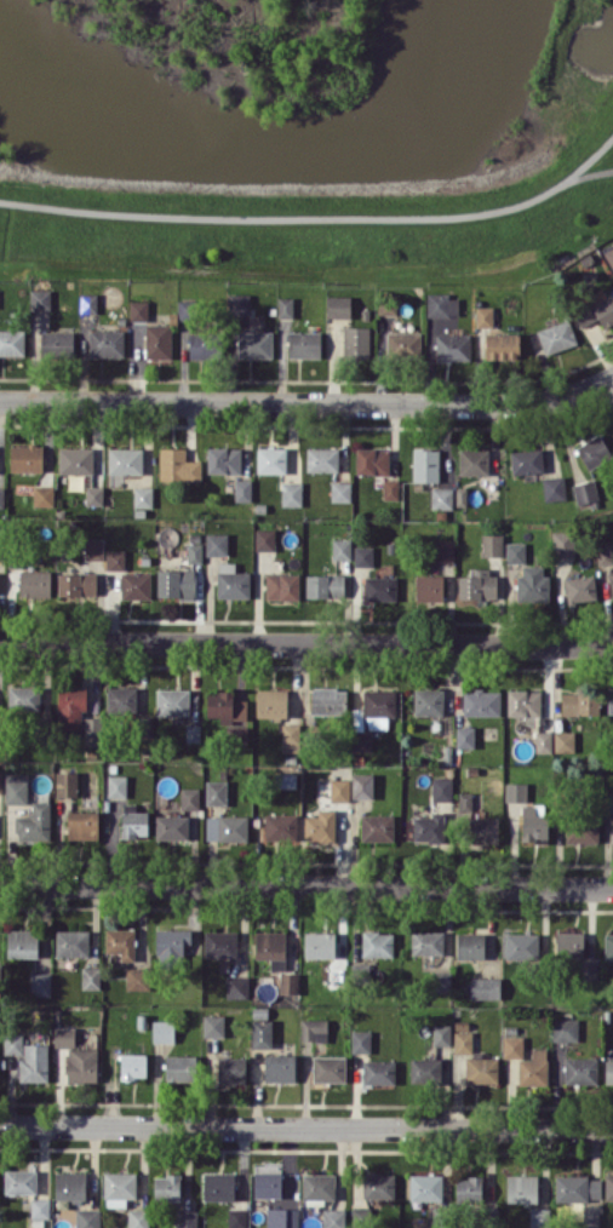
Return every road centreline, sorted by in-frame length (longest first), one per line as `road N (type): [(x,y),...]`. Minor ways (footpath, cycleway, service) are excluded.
road 1 (residential): [(0,400),(512,403),(558,396),(612,373)]
road 2 (residential): [(0,1125),(612,1130)]
road 3 (residential): [(0,883),(612,888)]
road 4 (residential): [(612,639),(0,641)]

